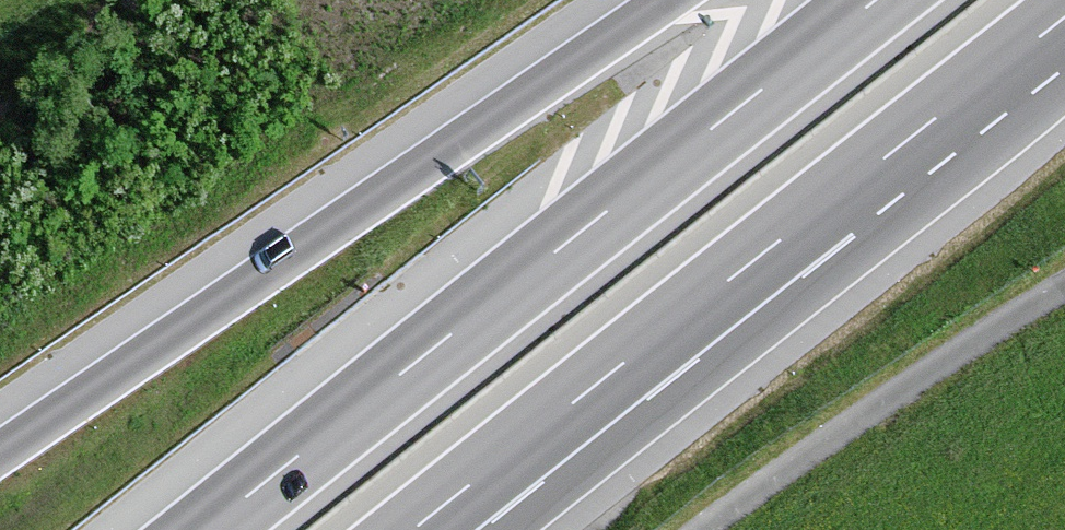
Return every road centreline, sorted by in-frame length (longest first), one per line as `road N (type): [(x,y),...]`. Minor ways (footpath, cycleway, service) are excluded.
road 1 (motorway): [(877,0),(205,529)]
road 2 (motorway): [(413,529),(1064,18)]
road 3 (motorway): [(669,0),(0,453)]
road 4 (track): [(705,529),(1064,286)]

